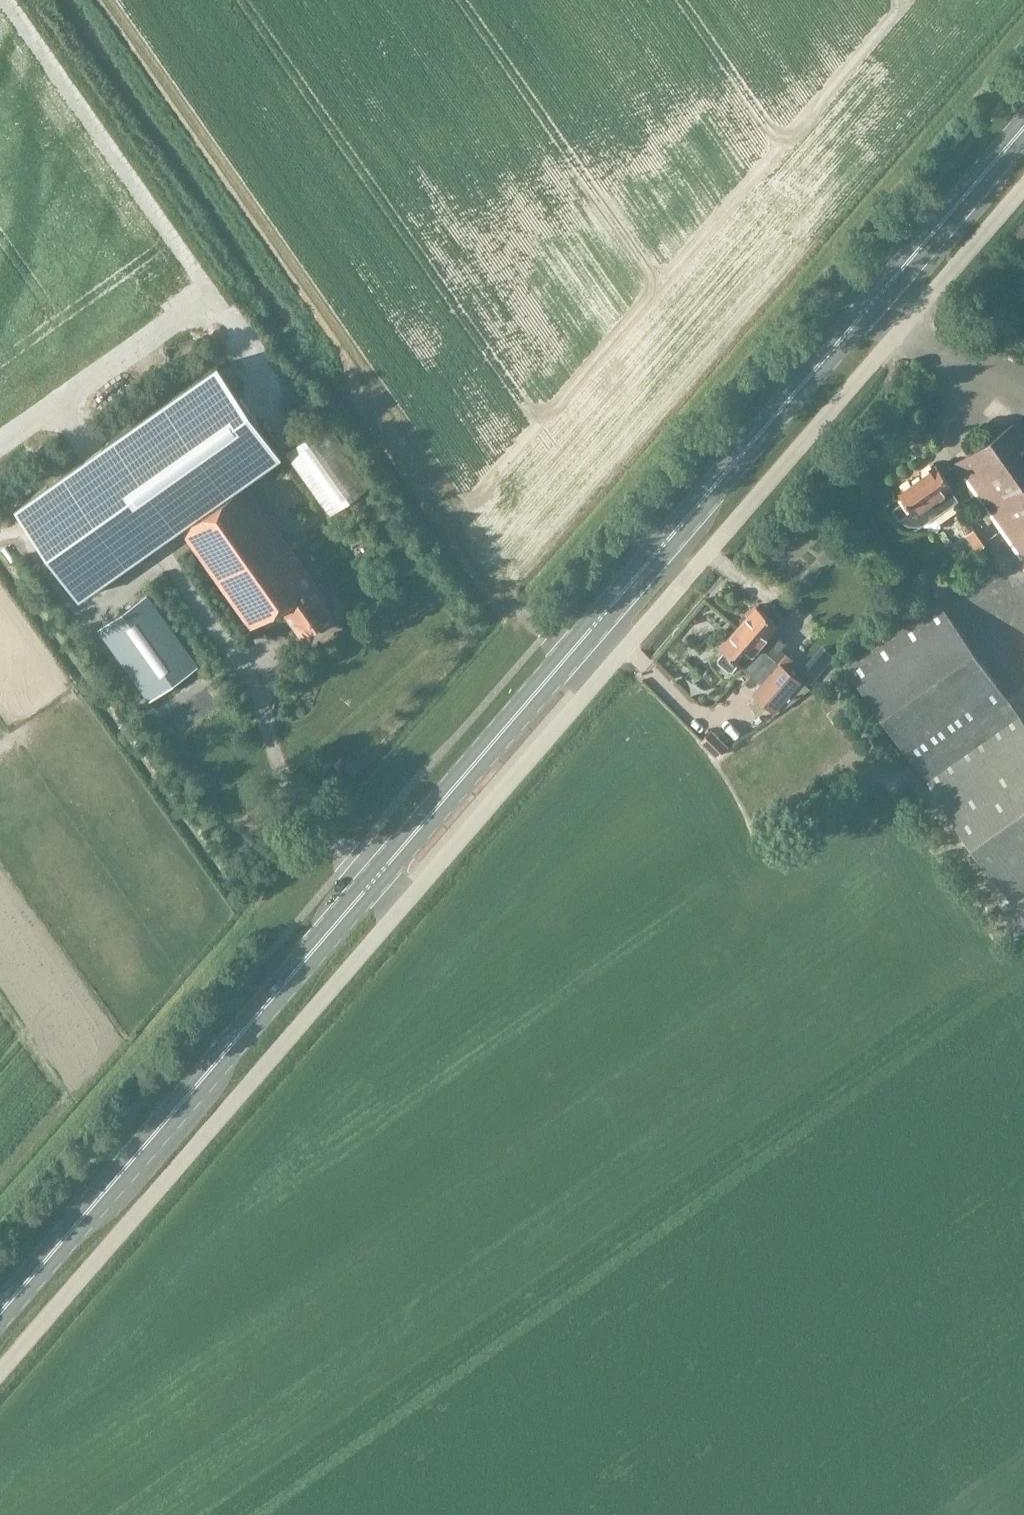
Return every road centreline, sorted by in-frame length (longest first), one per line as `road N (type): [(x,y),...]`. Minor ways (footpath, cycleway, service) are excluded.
road 1 (primary): [(0,1314),(1023,128)]
road 2 (unclassified): [(0,1373),(1023,190)]

